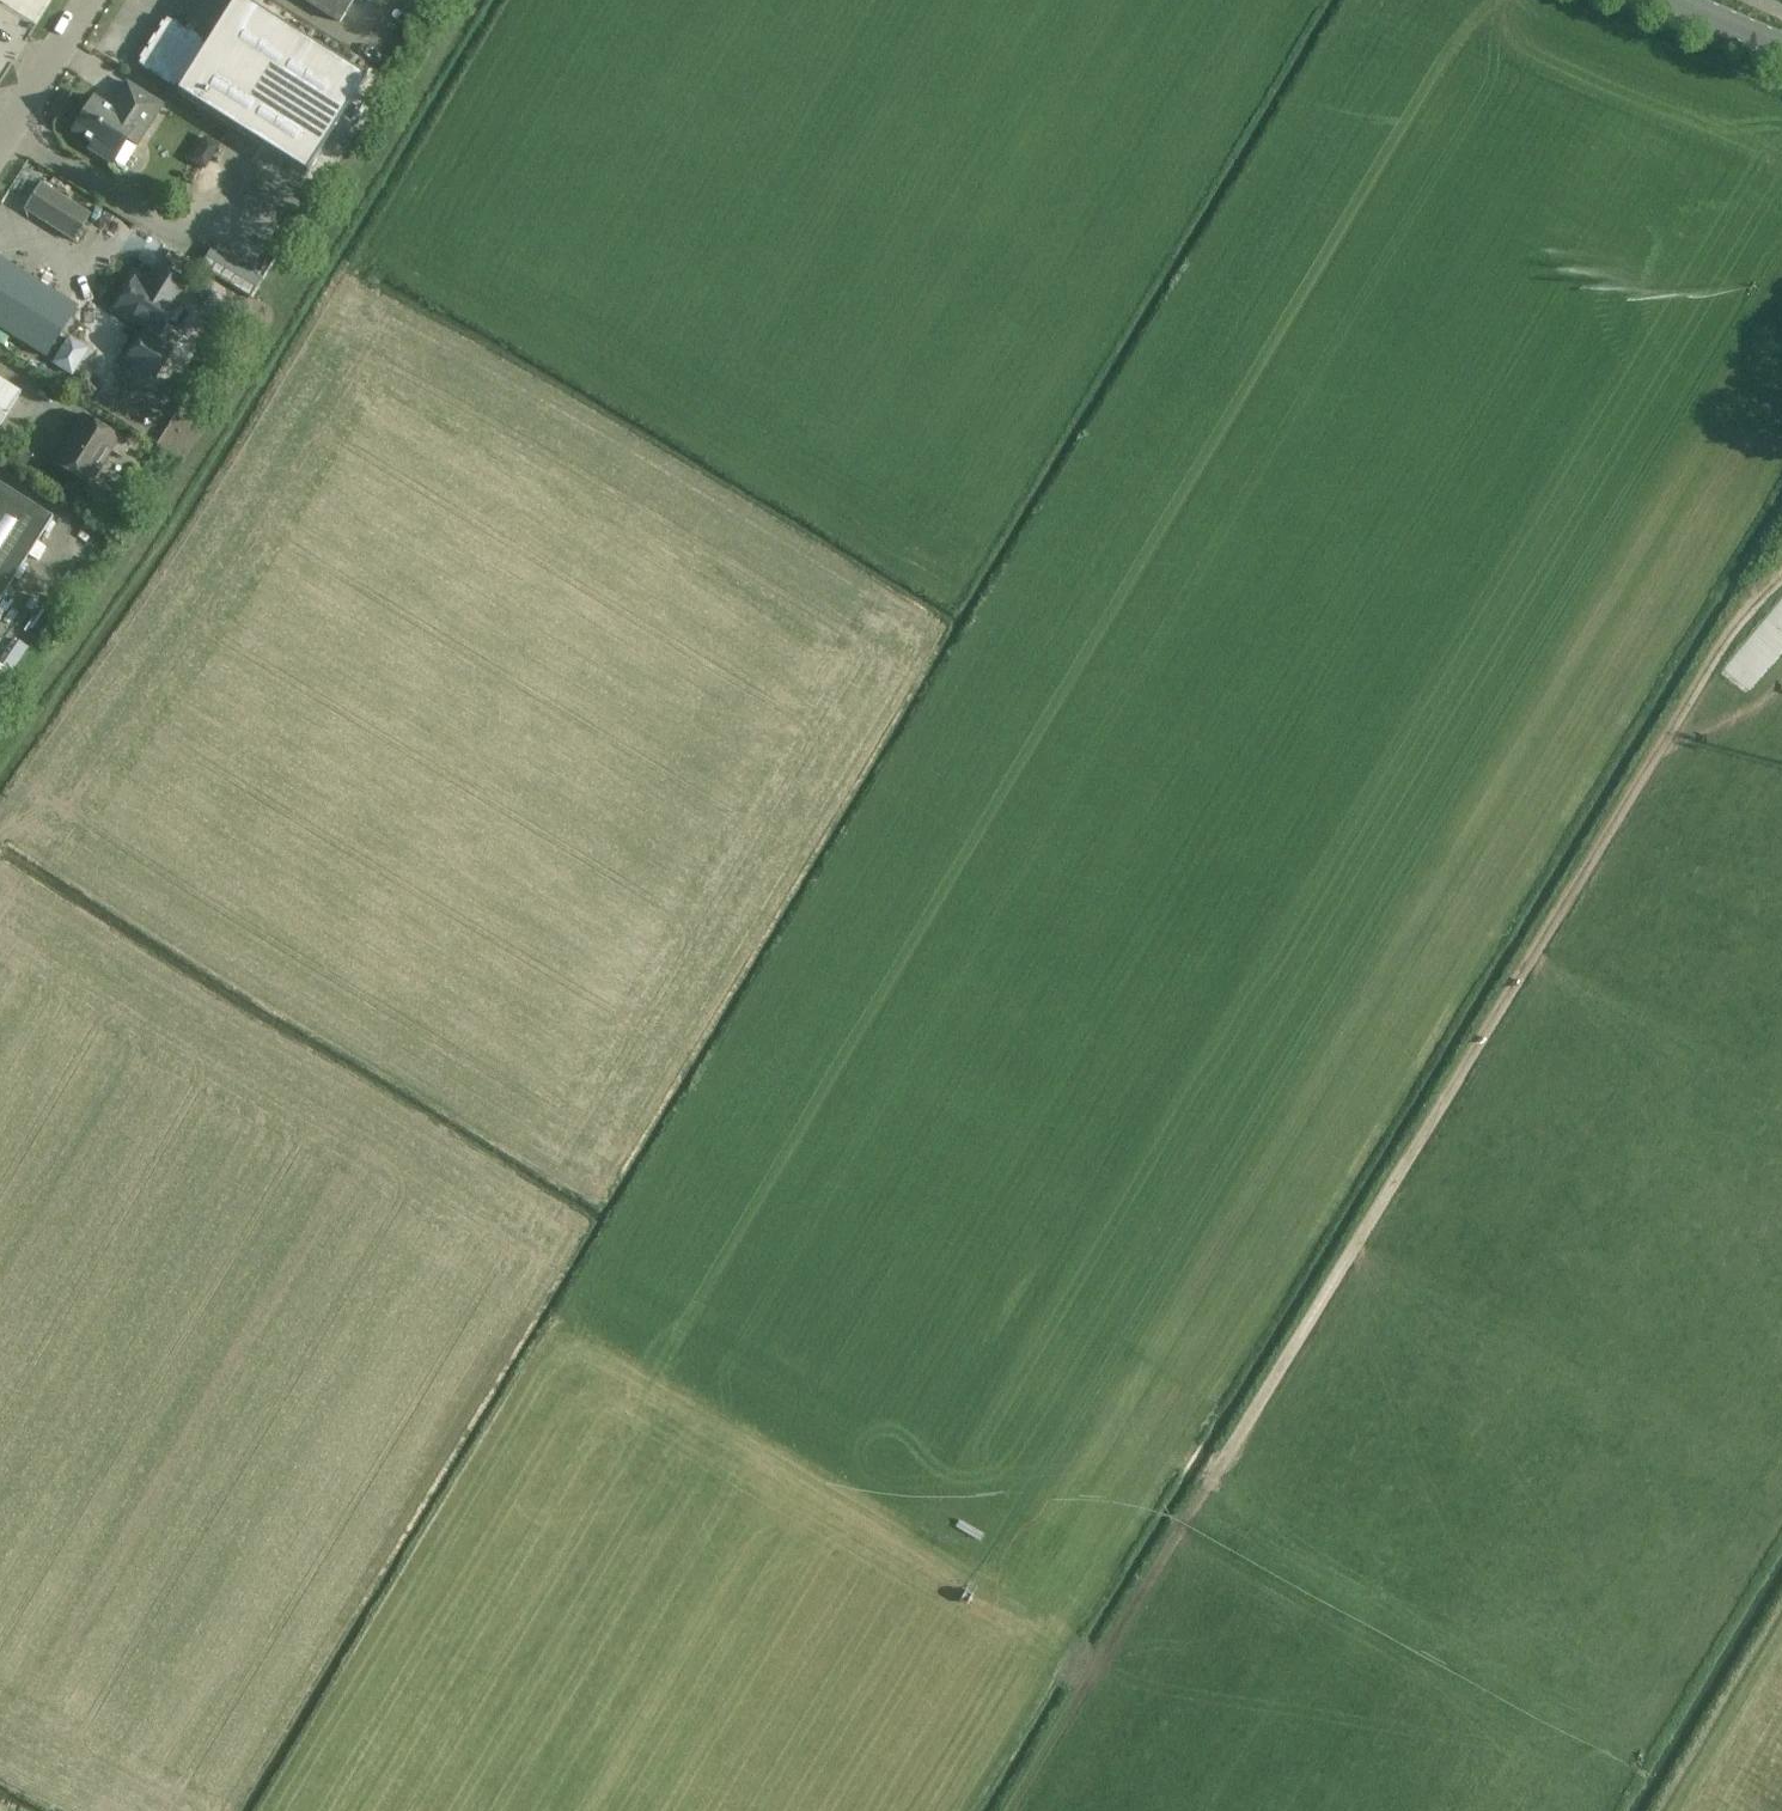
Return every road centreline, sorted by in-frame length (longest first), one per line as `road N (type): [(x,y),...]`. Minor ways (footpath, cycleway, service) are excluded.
road 1 (track): [(1217,1469),(1740,617),(1781,575)]
road 2 (unclassified): [(92,0),(0,147)]

